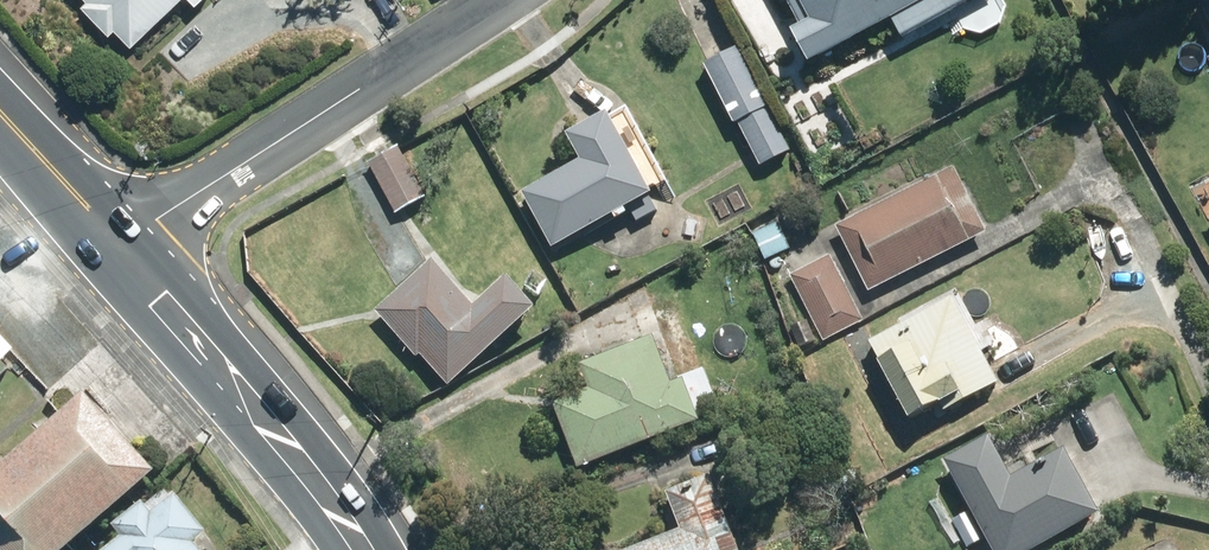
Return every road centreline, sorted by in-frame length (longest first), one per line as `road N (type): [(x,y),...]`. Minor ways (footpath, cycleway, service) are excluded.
road 1 (residential): [(127,249),(506,0)]
road 2 (trunk): [(127,249),(358,549)]
road 3 (trunk): [(0,108),(127,249)]

